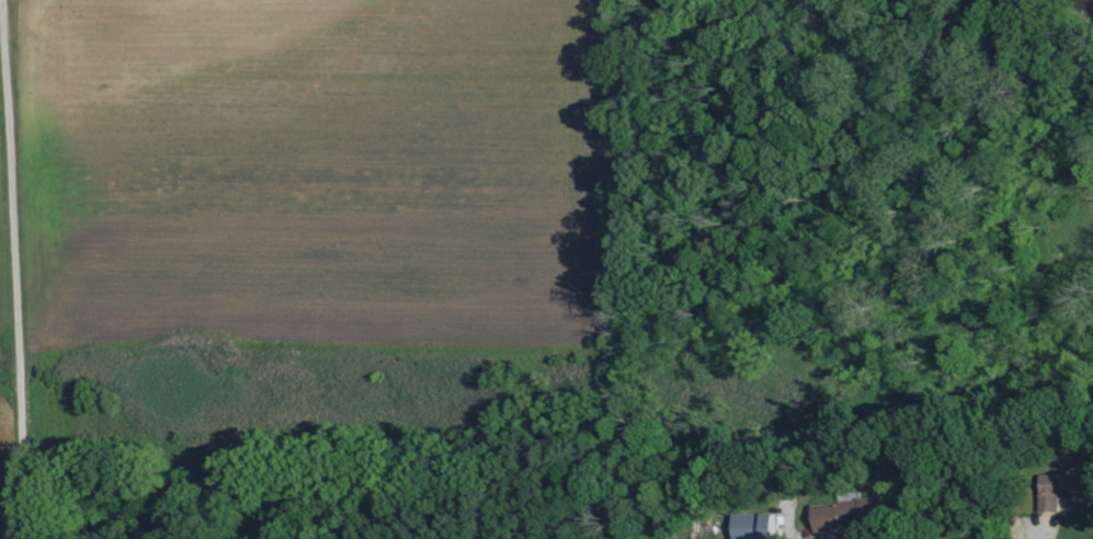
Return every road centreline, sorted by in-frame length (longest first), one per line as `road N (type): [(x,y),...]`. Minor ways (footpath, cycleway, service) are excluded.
road 1 (residential): [(30,538),(0,34)]

